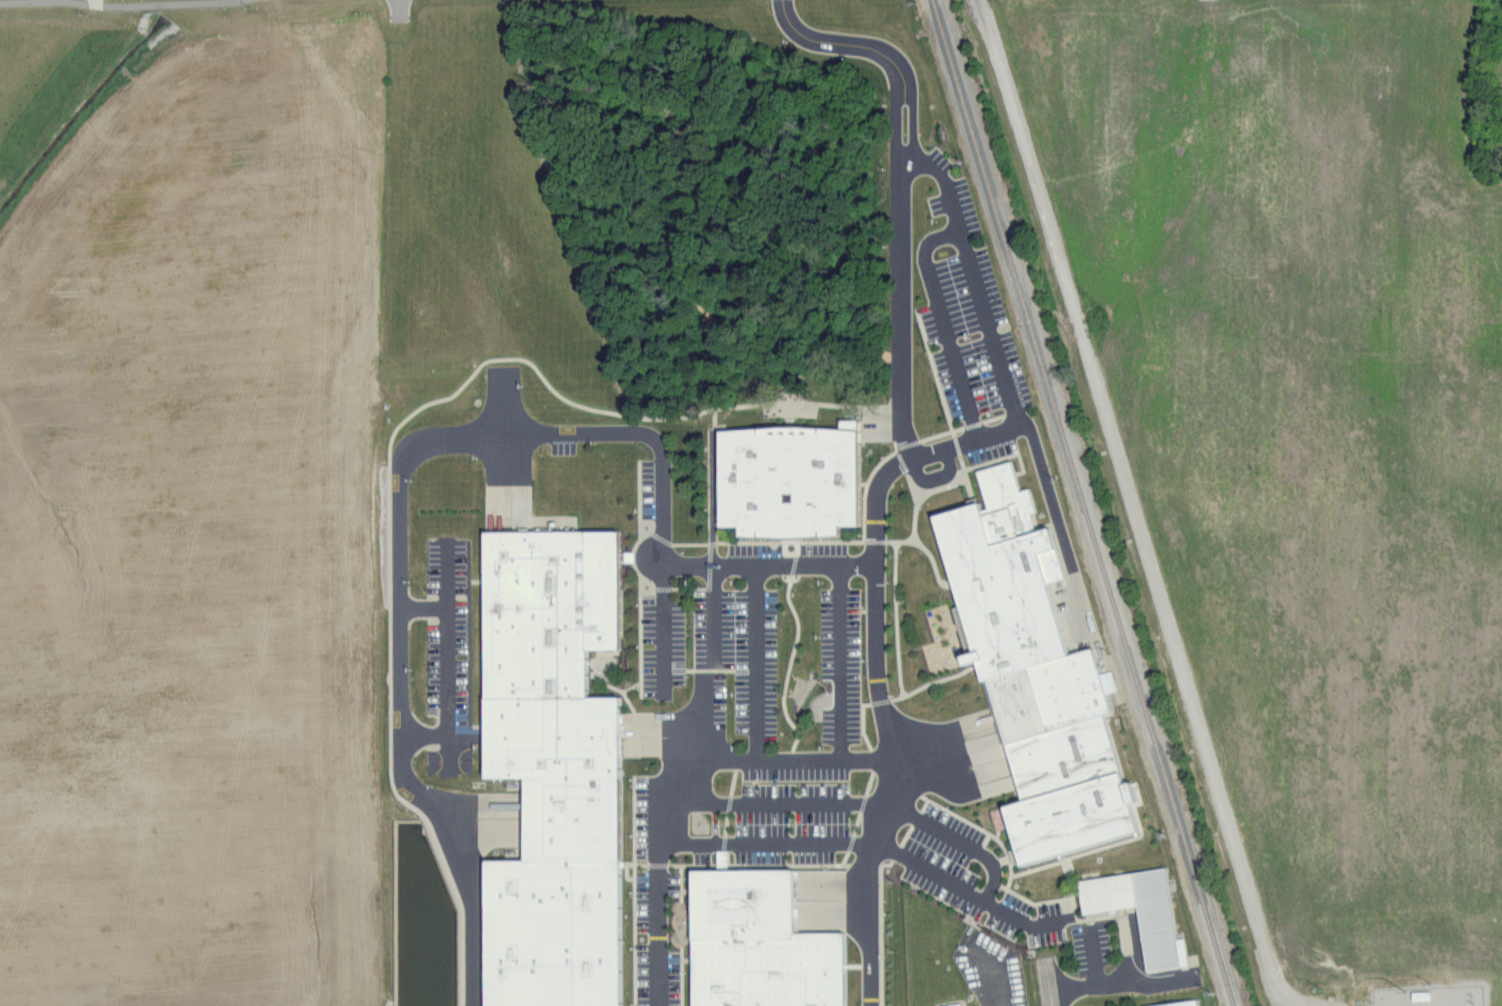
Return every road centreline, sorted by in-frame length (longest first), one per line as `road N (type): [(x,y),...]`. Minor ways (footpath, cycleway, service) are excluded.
road 1 (residential): [(1054,1005),(1042,932),(956,826)]

